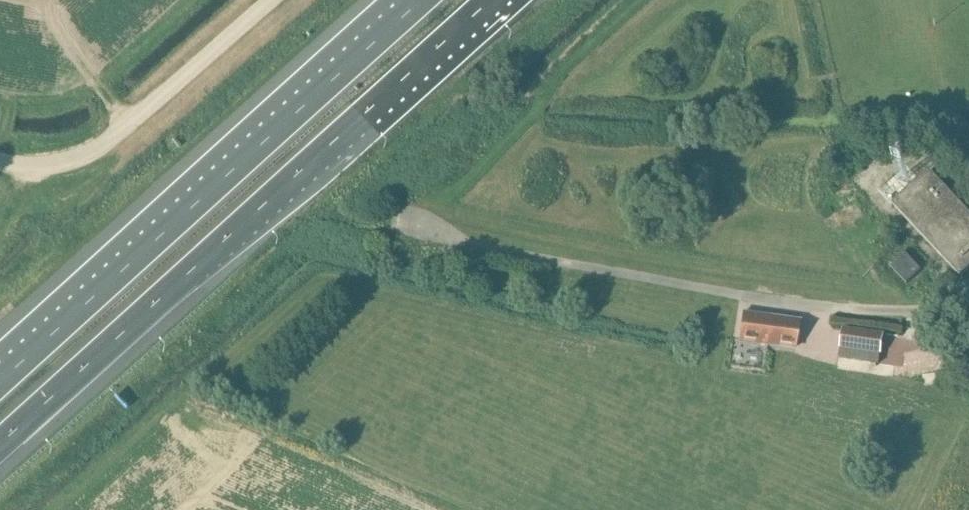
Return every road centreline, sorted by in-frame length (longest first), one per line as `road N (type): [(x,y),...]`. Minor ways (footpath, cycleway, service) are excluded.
road 1 (motorway): [(0,444),(491,0)]
road 2 (residential): [(407,223),(496,251),(784,303),(869,312),(968,306)]
road 3 (motorway): [(422,0),(0,381)]
road 4 (unclassified): [(60,165),(113,140),(268,0)]
road 5 (track): [(0,100),(44,104),(78,93),(191,0)]

